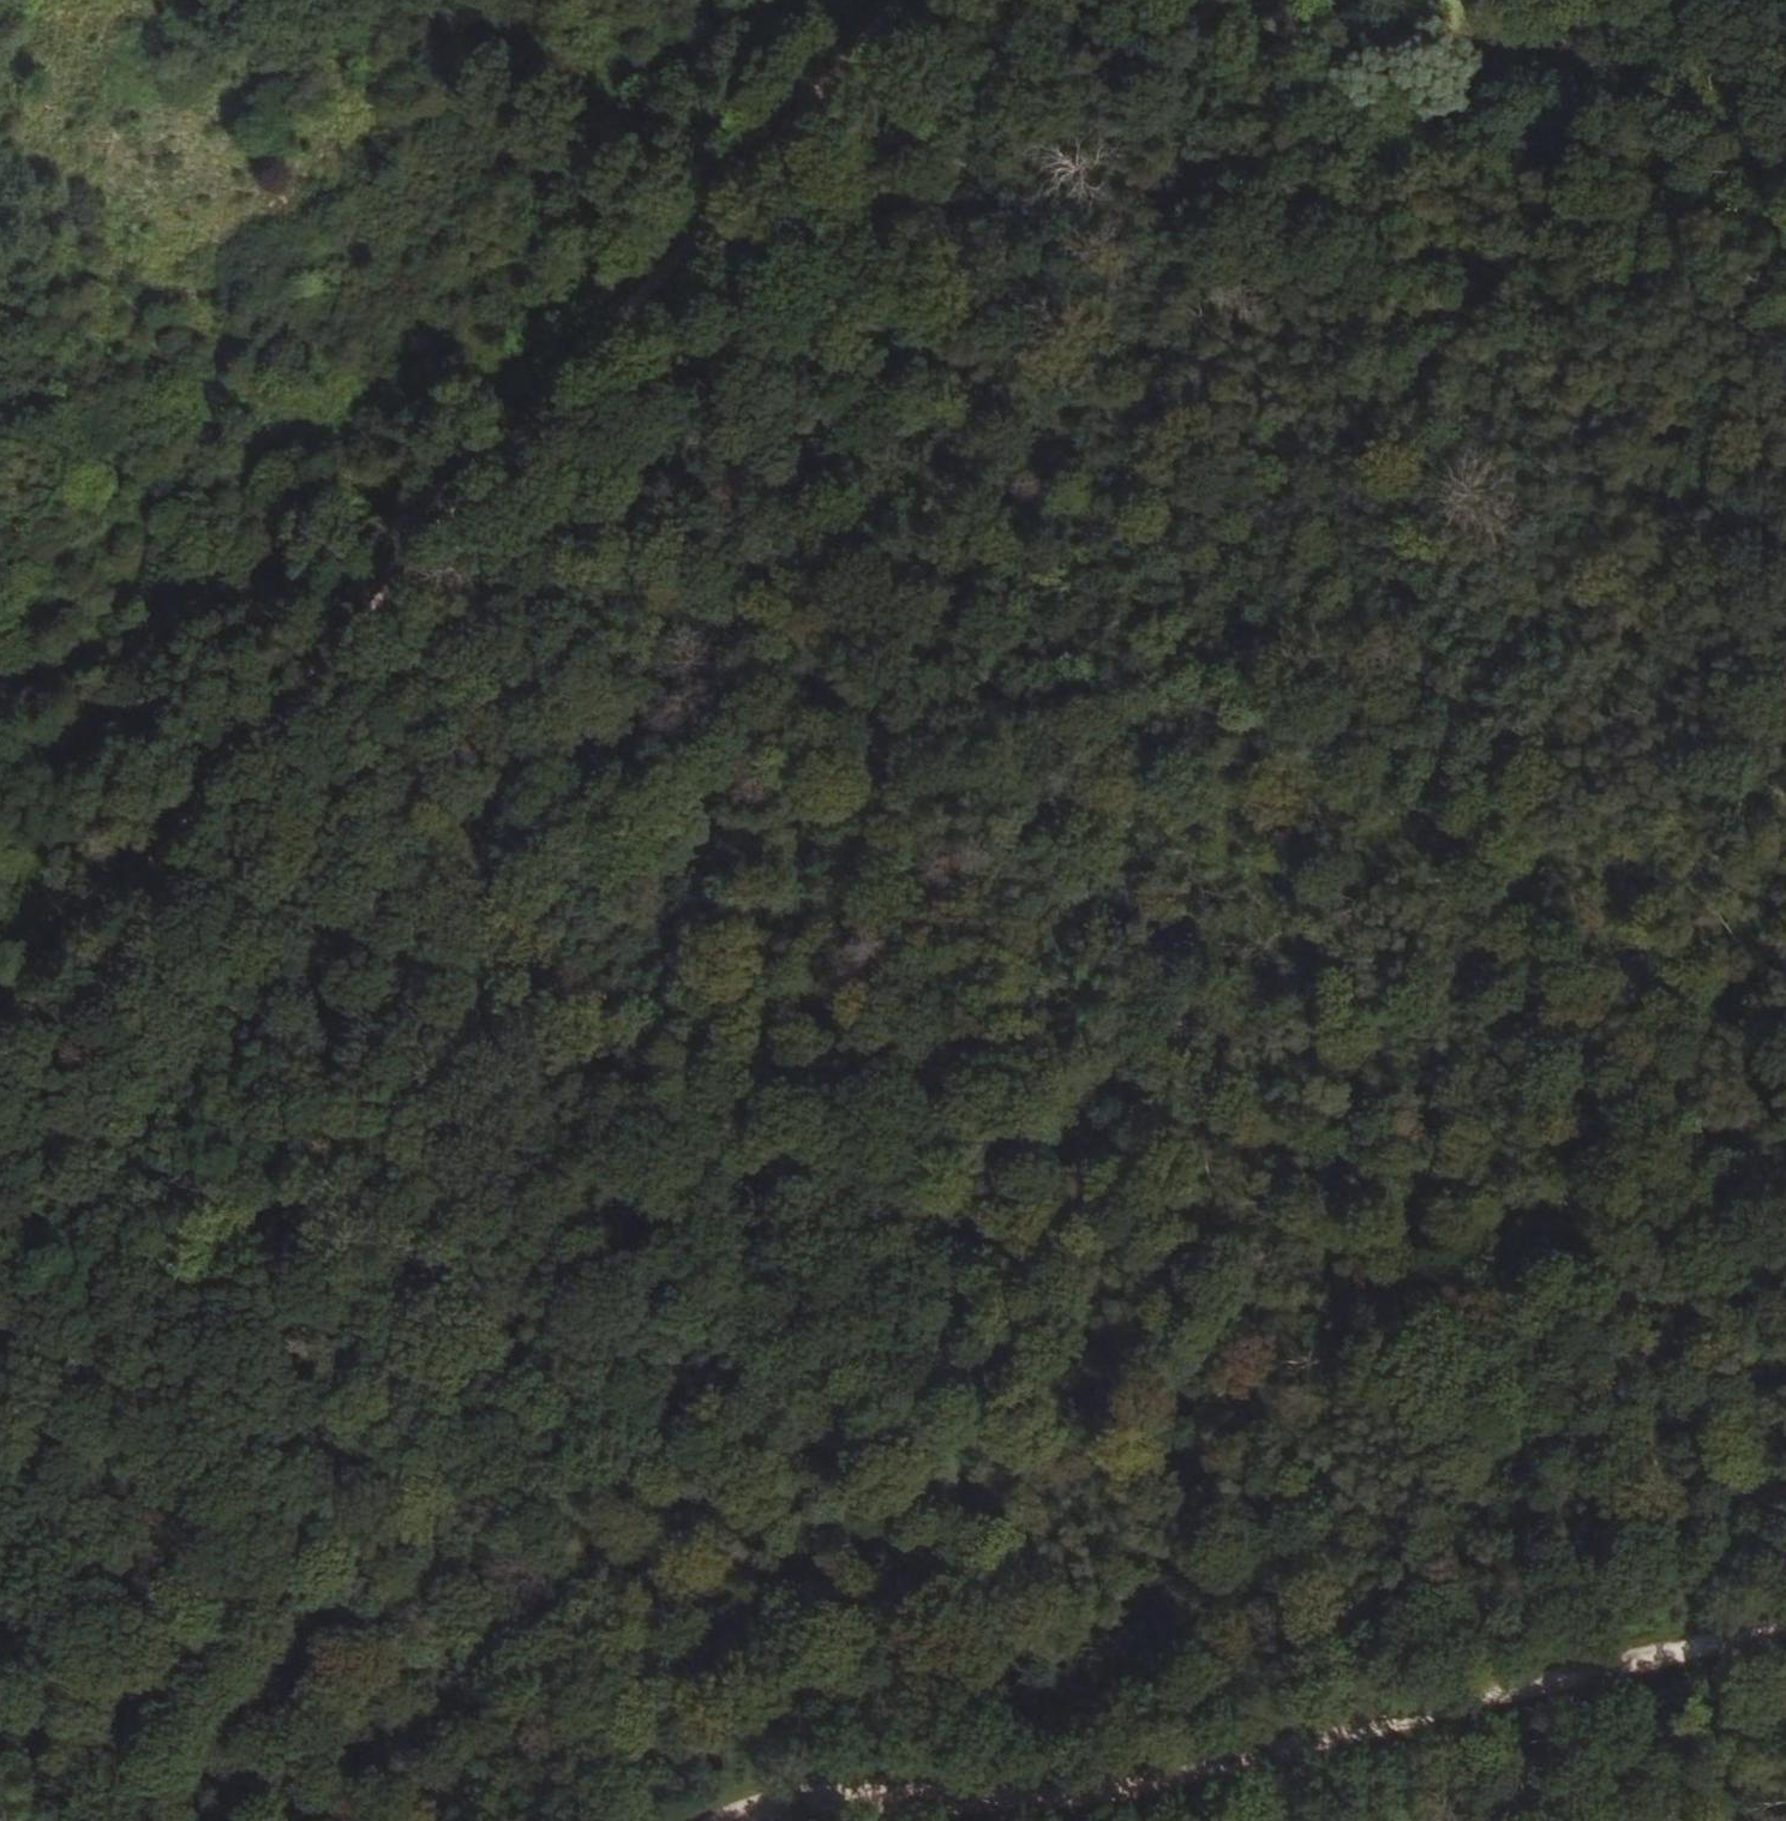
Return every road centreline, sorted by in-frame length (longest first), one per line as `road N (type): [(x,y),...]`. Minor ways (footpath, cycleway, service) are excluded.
road 1 (track): [(0,1031),(890,0)]
road 2 (track): [(750,1820),(814,1800),(976,1809),(1102,1791),(1785,1634)]

